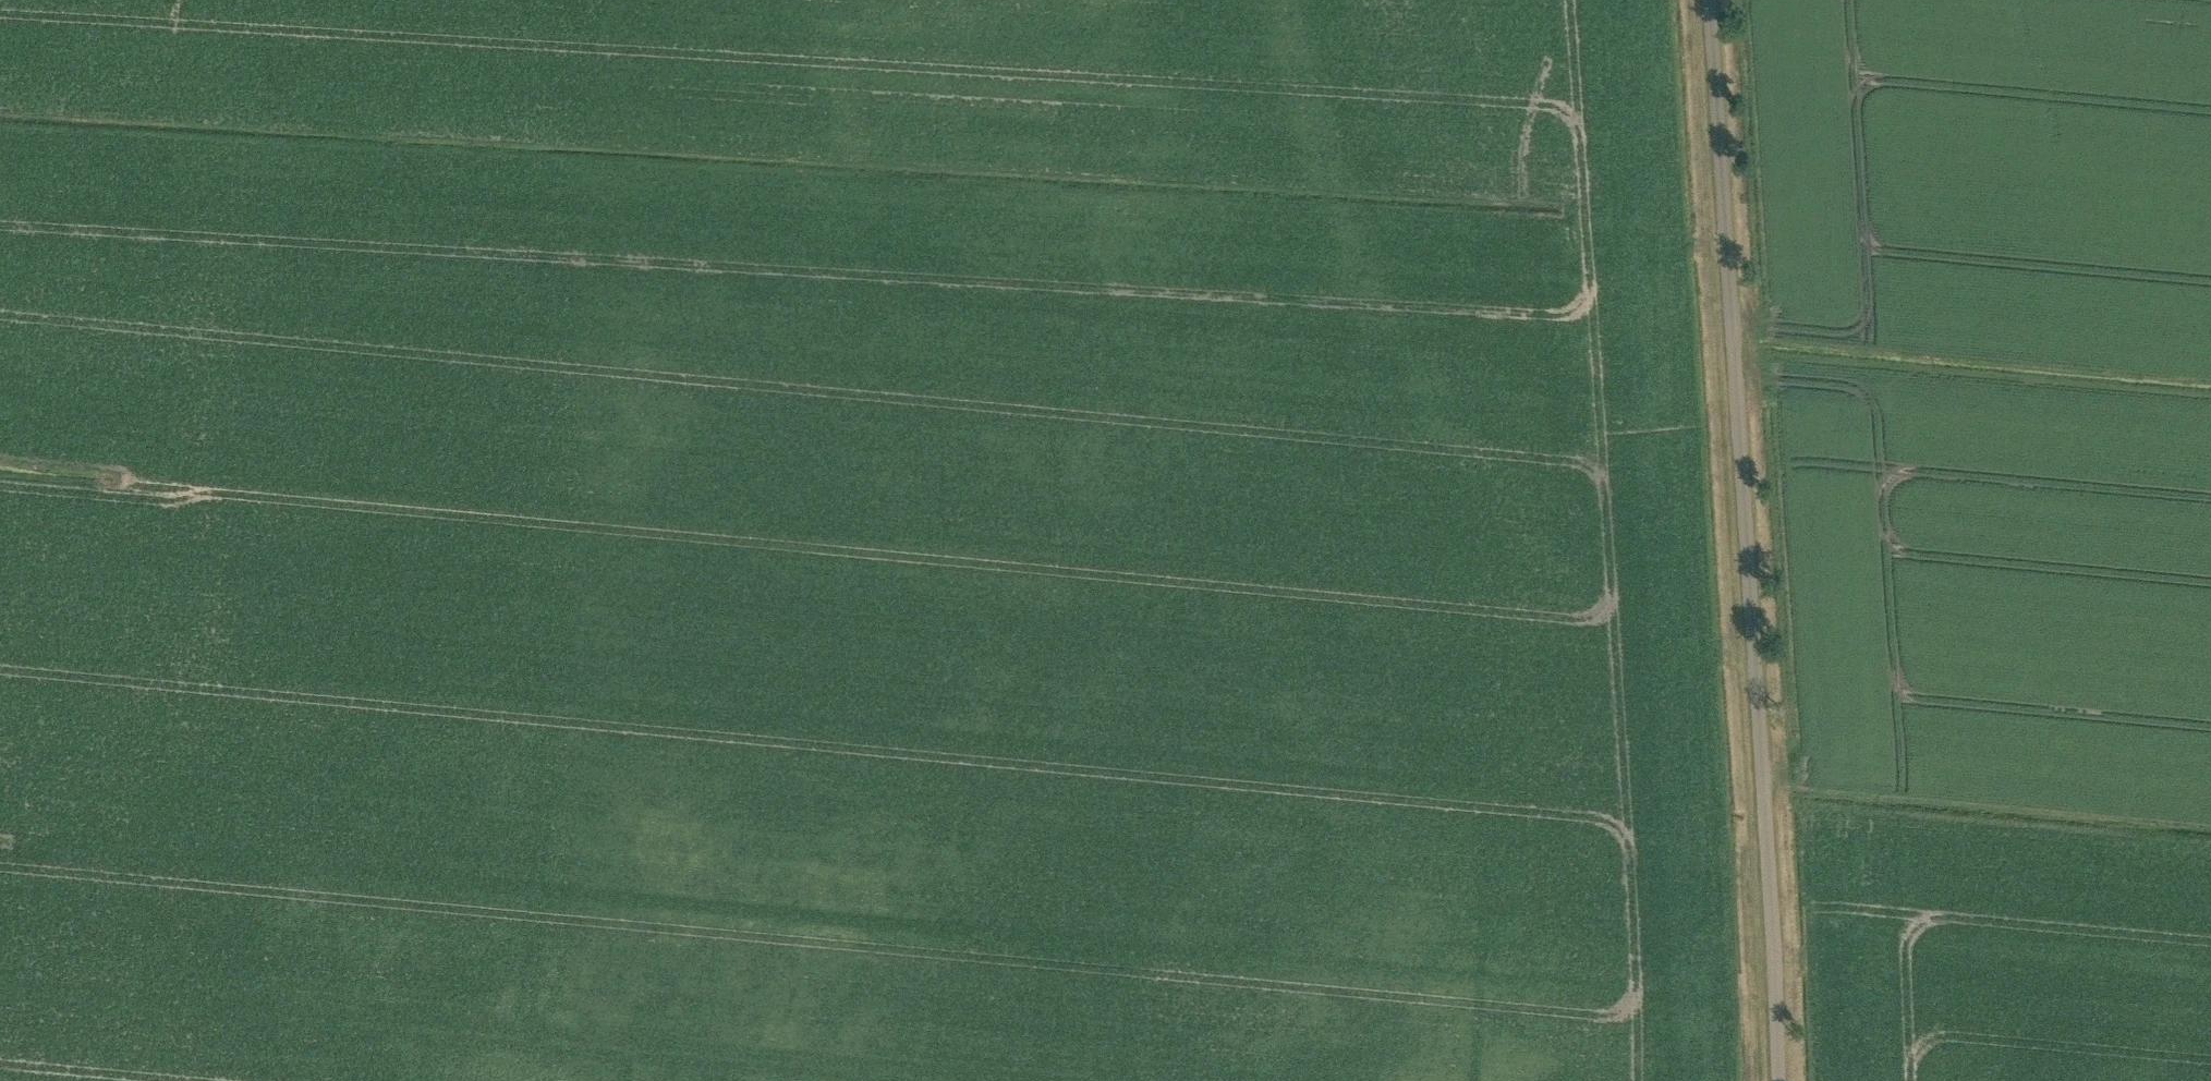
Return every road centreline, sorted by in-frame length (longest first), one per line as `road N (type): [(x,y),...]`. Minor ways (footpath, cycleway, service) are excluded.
road 1 (unclassified): [(1777,1080),(1709,0)]

